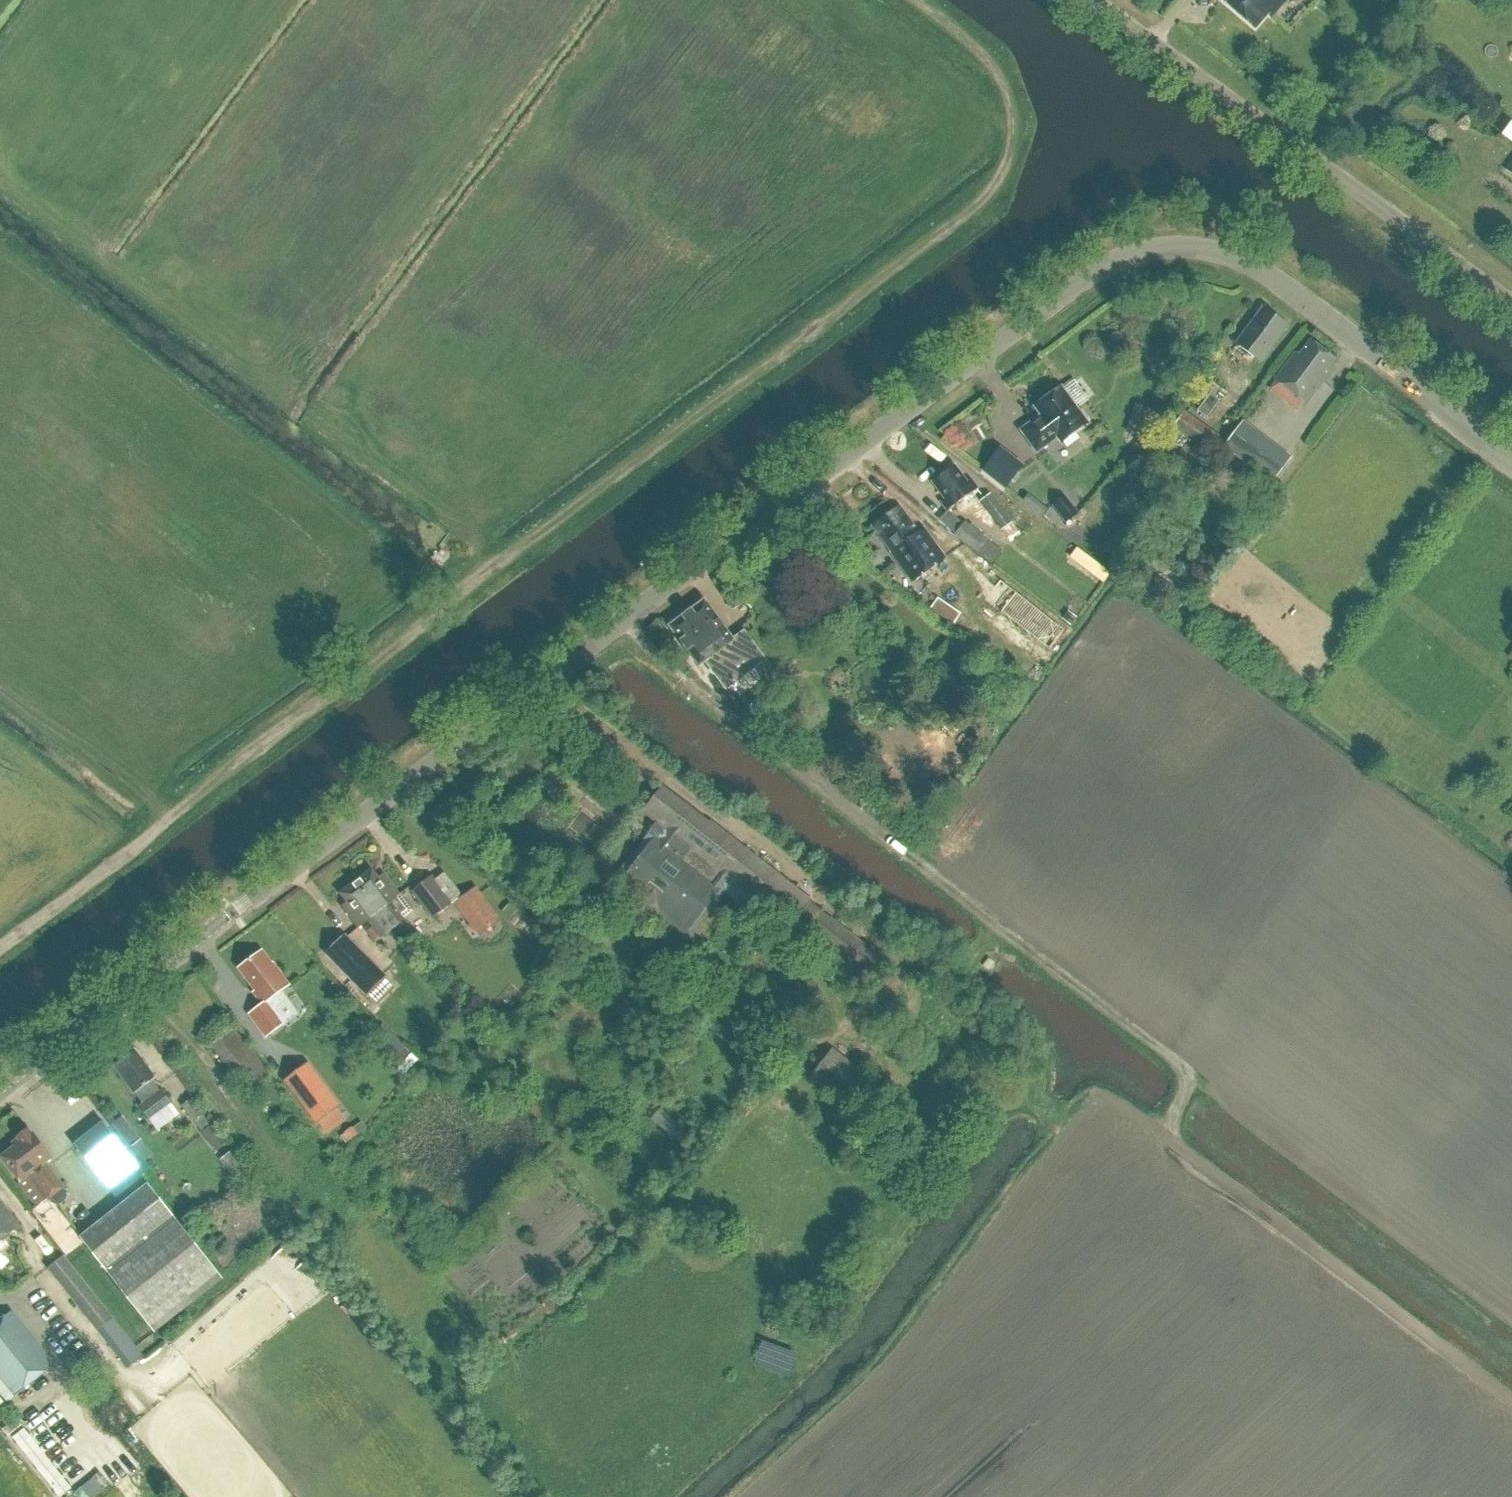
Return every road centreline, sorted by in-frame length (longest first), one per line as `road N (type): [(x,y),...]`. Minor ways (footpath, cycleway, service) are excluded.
road 1 (track): [(906,0),(993,70),(1013,111),(1004,182),(977,210),(525,551),(463,586),(450,608),(0,948)]
road 2 (tertiary): [(0,1087),(1096,272),(1132,253),(1179,245)]
road 3 (tertiary): [(1511,306),(1099,0)]
road 4 (tertiary): [(1511,456),(1262,271),(1224,252),(1179,245)]

